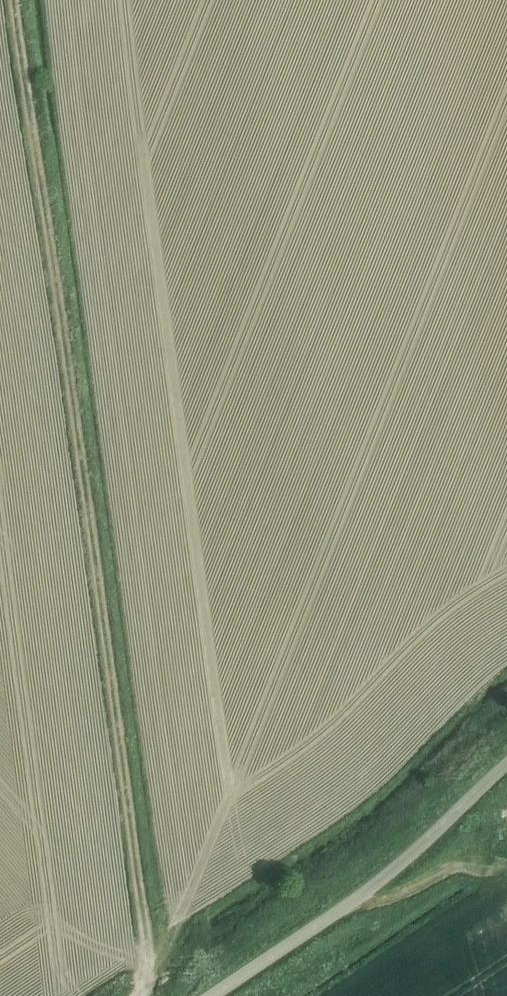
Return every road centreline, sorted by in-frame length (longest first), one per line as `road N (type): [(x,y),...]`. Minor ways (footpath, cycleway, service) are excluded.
road 1 (unclassified): [(214,995),(366,895),(506,767)]

